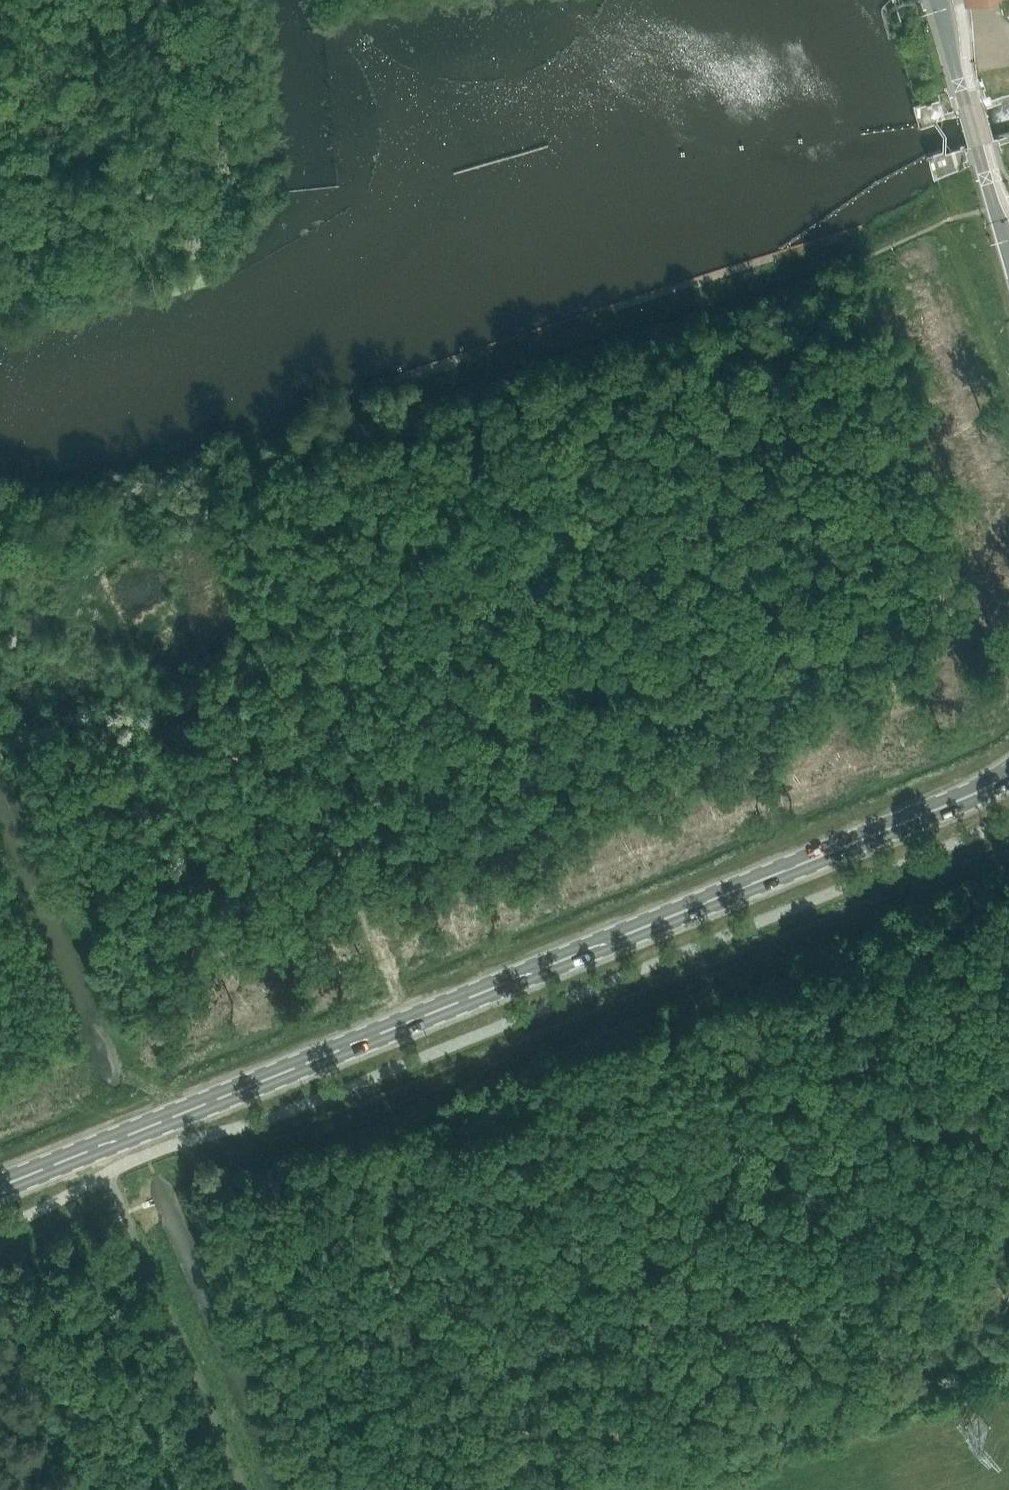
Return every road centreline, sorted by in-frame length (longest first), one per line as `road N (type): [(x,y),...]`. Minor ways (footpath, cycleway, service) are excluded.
road 1 (secondary): [(0,1187),(1008,776)]
road 2 (track): [(408,1023),(213,536)]
road 3 (track): [(213,536),(212,506),(232,477),(309,442),(364,434),(411,413)]
road 4 (secondary): [(1008,243),(940,0)]
road 5 (track): [(213,536),(150,544),(103,561),(35,630),(0,650)]

